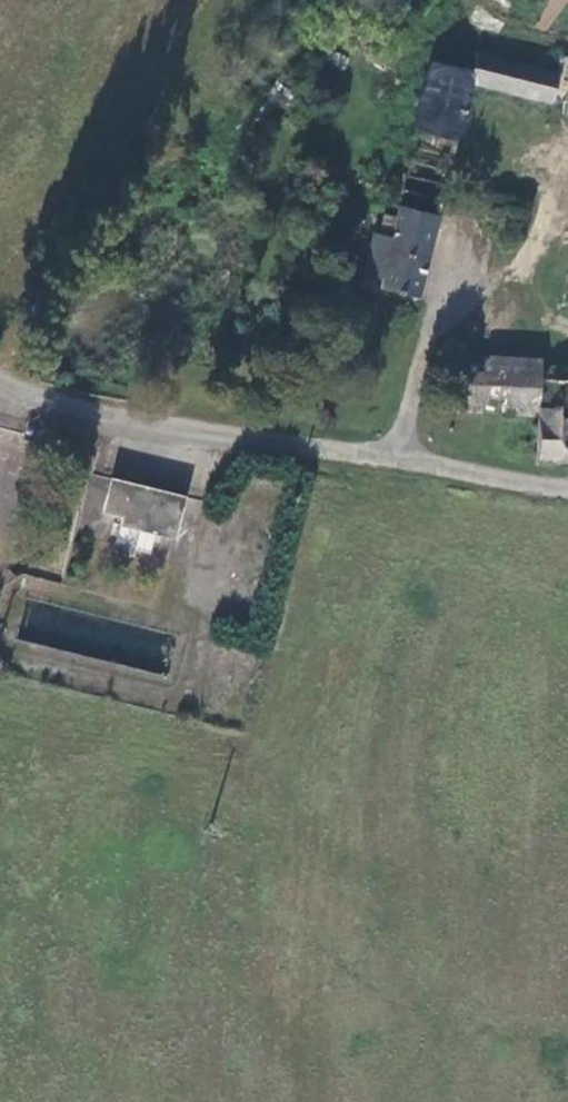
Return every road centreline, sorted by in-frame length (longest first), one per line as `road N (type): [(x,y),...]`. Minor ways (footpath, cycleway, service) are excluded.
road 1 (unclassified): [(0,378),(110,422),(433,470)]
road 2 (track): [(433,470),(567,493)]

